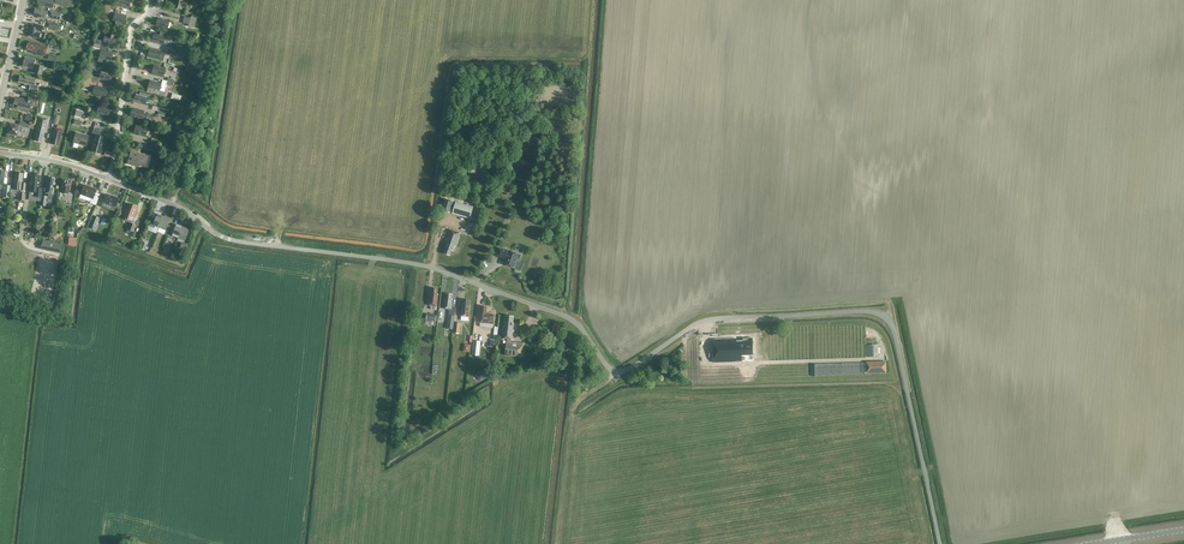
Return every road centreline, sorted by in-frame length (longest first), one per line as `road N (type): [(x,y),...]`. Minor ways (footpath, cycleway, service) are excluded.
road 1 (unclassified): [(940,543),(896,336),(882,314),(709,321),(619,372),(562,314),(412,263),(225,238),(187,211),(108,179)]
road 2 (residential): [(108,179),(130,30),(162,0)]
road 3 (track): [(560,543),(570,421),(613,371)]

